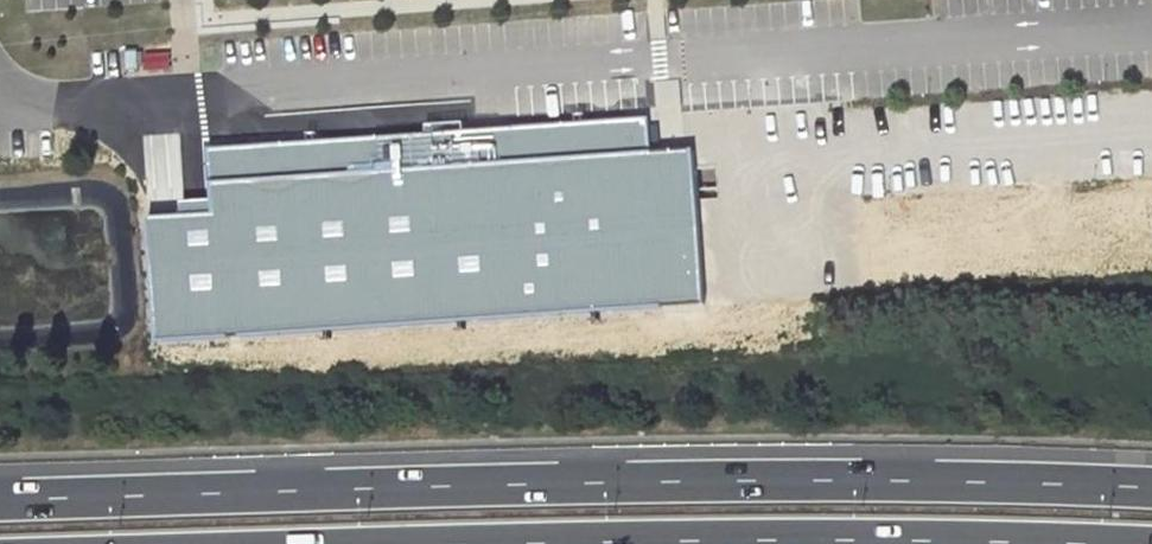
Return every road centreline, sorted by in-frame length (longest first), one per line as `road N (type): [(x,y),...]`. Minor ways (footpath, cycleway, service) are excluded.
road 1 (trunk): [(1151,489),(787,479),(0,500)]
road 2 (trunk): [(508,543),(1085,543)]

